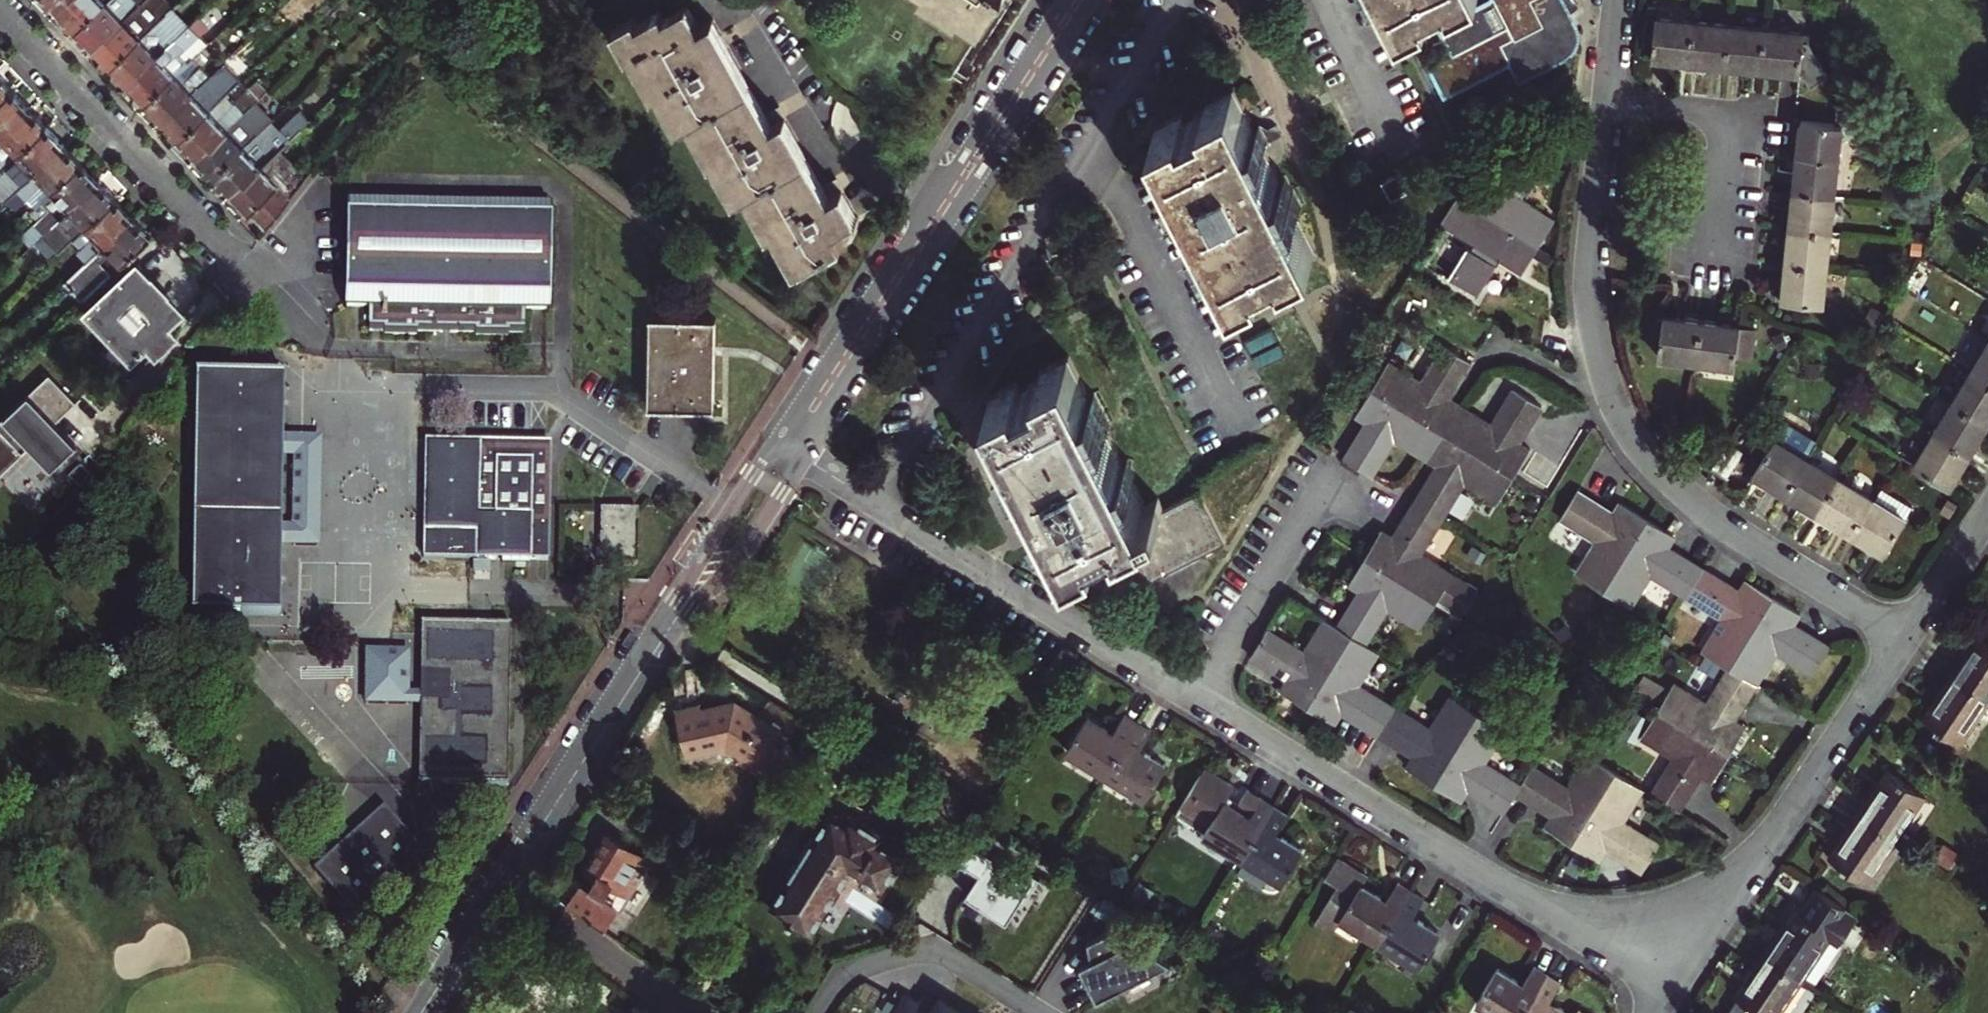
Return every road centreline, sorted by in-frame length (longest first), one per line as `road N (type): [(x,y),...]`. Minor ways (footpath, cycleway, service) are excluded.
road 1 (residential): [(1605,101),(1589,291),(1598,353),(1626,421),(1656,463),(1716,521),(1907,633)]
road 2 (residential): [(1195,696),(1674,987)]
road 3 (tertiary): [(1076,0),(789,447)]
road 4 (tertiary): [(789,447),(507,880)]
road 5 (residential): [(789,447),(1195,696)]
road 6 (residential): [(0,10),(304,328)]
road 7 (residential): [(1907,633),(1674,987)]
road 8 (residential): [(1195,696),(1330,482),(1366,503)]
road 9 (residential): [(1605,101),(1745,117),(1729,268)]
road 10 (residential): [(814,1012),(841,971),(932,948),(1037,1012)]
road 11 (residential): [(507,880),(707,1012)]
road 12 (tertiary): [(507,880),(421,1012)]
road 13 (residential): [(1987,509),(1907,633)]

